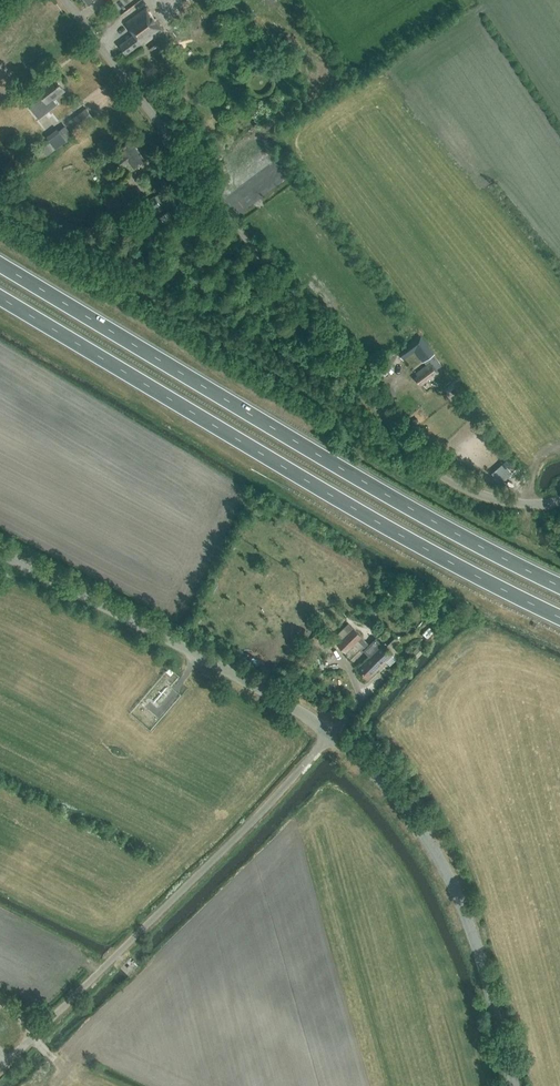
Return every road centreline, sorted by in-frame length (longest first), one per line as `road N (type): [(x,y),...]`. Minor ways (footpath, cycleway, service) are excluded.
road 1 (tertiary): [(515,1085),(451,885),(372,771),(250,689),(0,556)]
road 2 (unclassified): [(559,506),(501,506),(450,484),(396,432),(63,0)]
road 3 (trunk): [(559,586),(377,491),(0,265)]
road 4 (trunk): [(0,298),(362,514),(559,617)]

